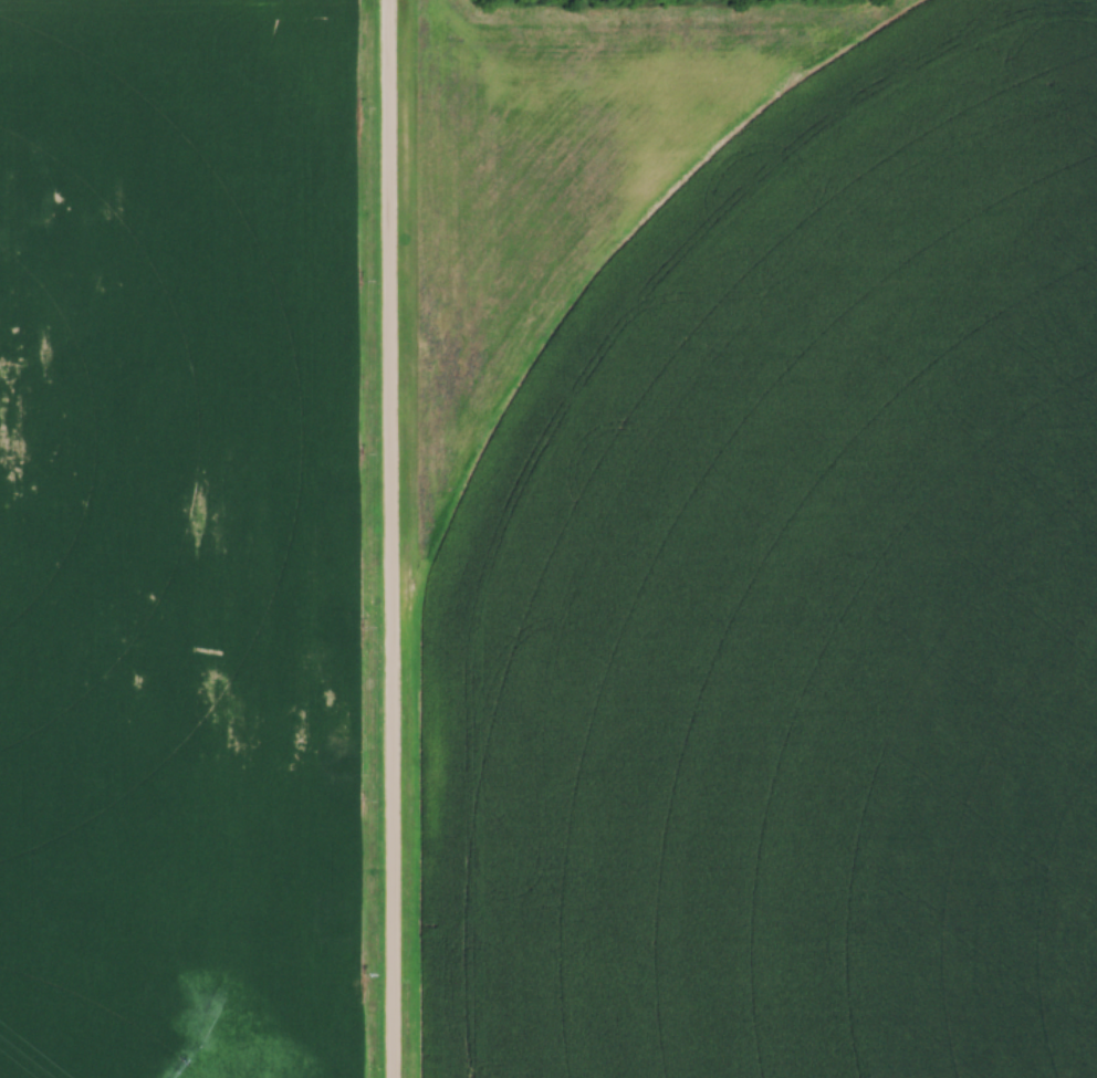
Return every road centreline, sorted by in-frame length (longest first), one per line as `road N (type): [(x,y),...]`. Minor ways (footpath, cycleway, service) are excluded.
road 1 (residential): [(399,1077),(403,666),(387,0)]

